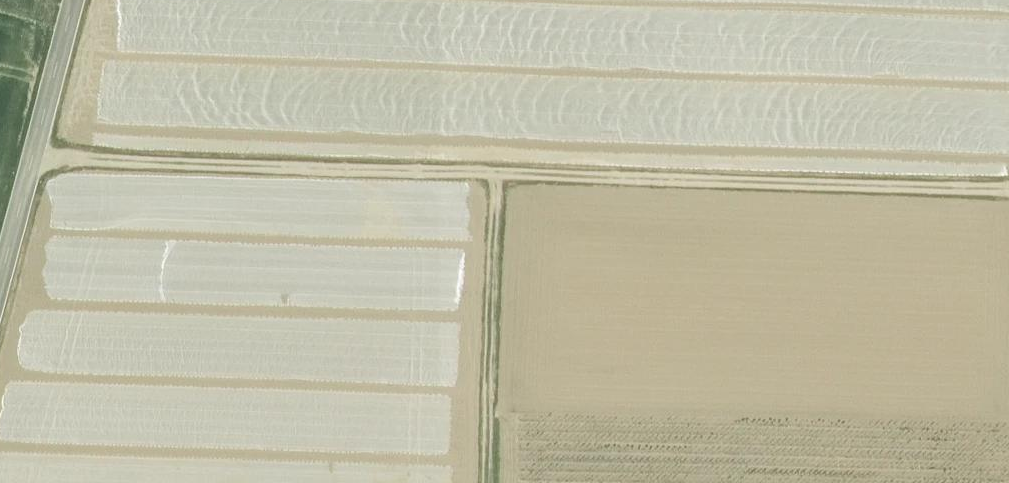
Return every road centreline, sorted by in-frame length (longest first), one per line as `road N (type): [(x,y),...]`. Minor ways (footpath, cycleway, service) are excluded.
road 1 (track): [(37,166),(511,186),(1008,189)]
road 2 (tertiary): [(78,0),(0,293)]
road 3 (track): [(511,186),(502,482)]

